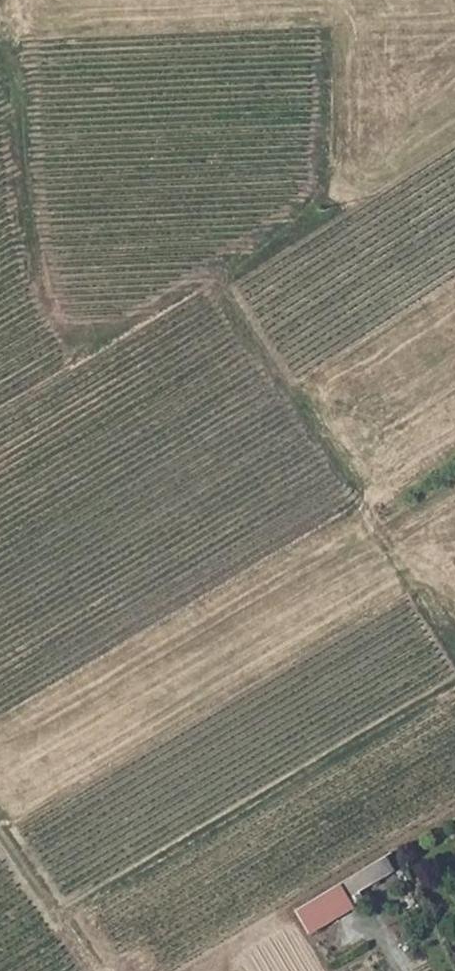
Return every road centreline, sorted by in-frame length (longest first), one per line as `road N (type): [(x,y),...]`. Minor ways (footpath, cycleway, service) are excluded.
road 1 (track): [(454,639),(206,280),(315,210),(329,139),(327,32)]
road 2 (track): [(0,830),(60,916),(454,686)]

